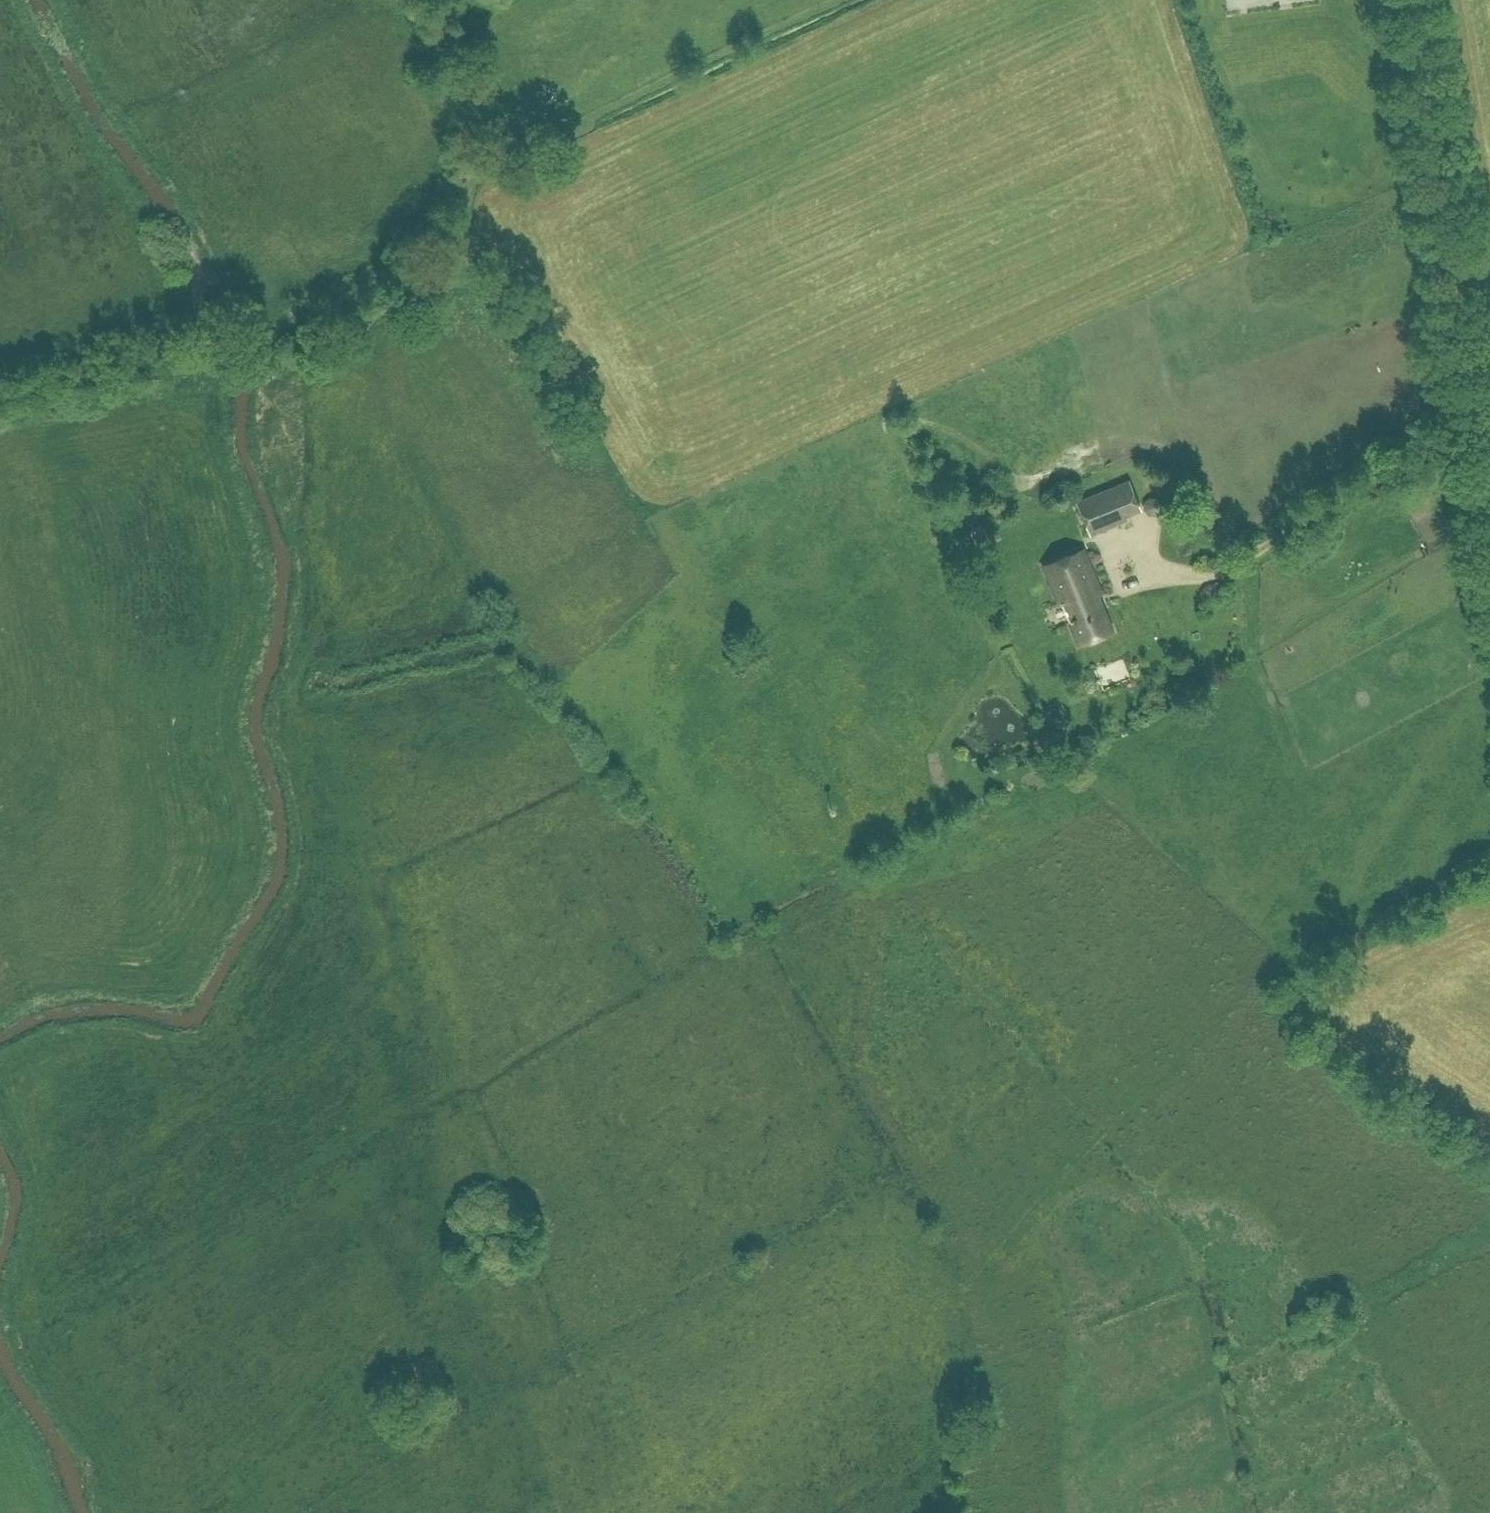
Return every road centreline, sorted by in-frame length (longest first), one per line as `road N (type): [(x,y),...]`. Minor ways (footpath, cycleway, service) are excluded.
road 1 (unclassified): [(1489,514),(1412,0)]
road 2 (track): [(200,346),(0,389)]

